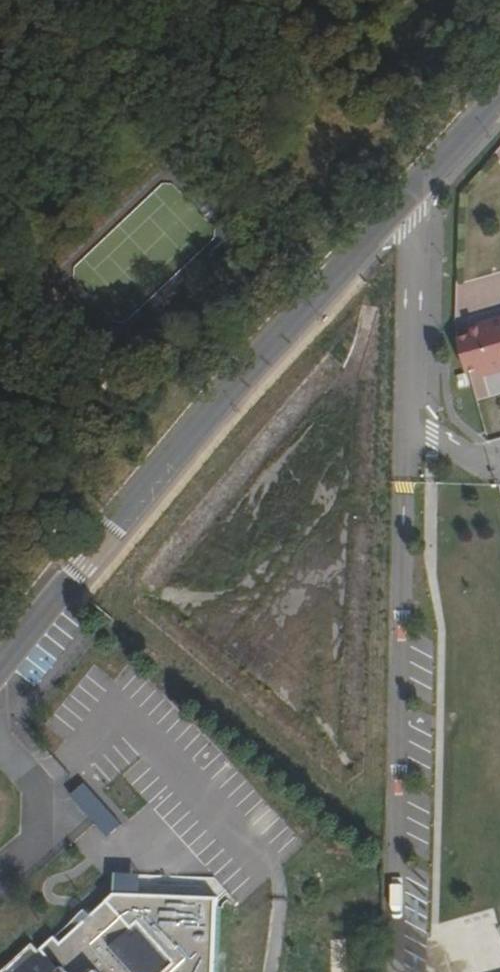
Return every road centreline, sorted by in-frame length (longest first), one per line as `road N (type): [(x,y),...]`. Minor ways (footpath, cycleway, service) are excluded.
road 1 (residential): [(0,672),(191,437),(499,111)]
road 2 (residential): [(0,874),(36,840),(35,795),(0,747)]

